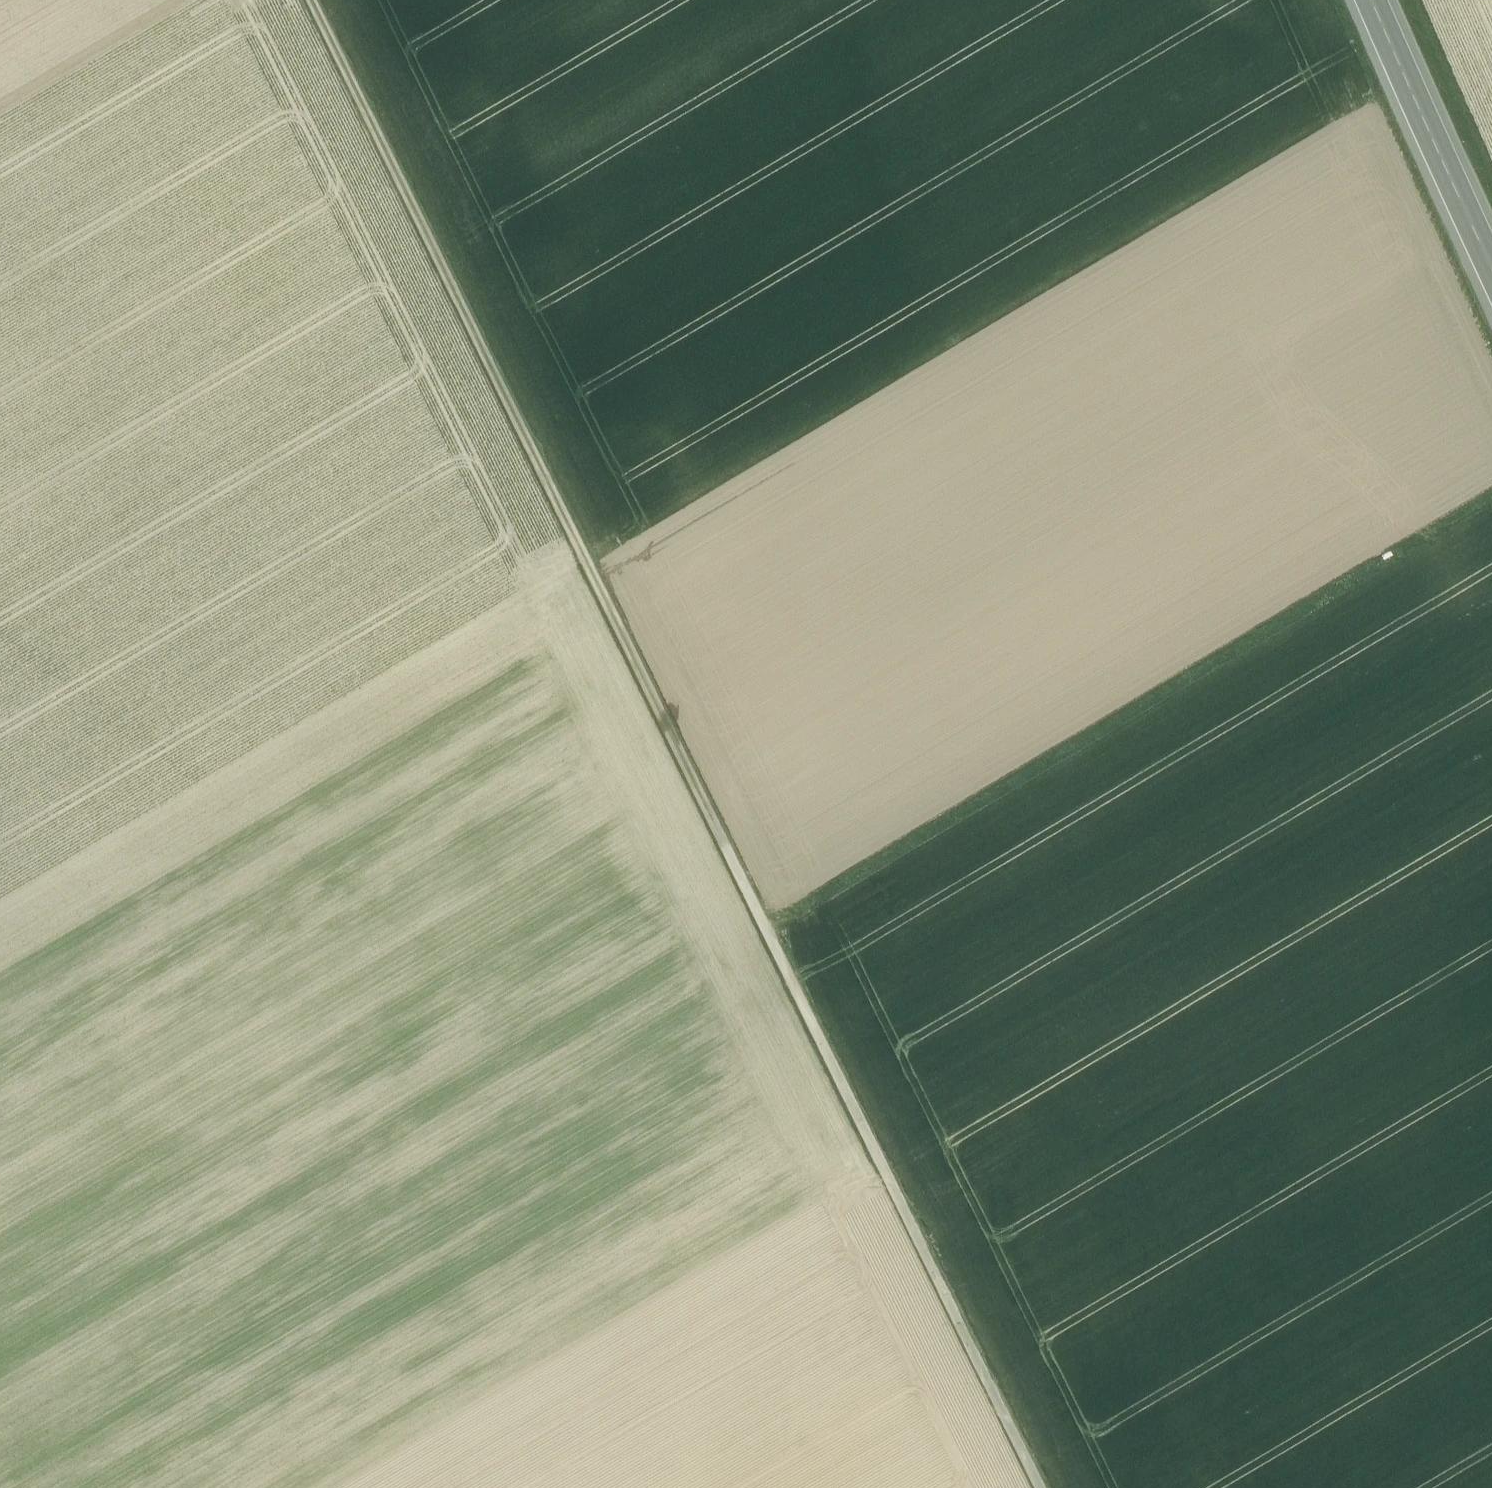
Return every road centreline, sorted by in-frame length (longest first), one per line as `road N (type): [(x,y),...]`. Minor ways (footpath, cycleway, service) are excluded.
road 1 (track): [(1041,1487),(308,0)]
road 2 (secondary): [(1491,269),(1371,0)]

